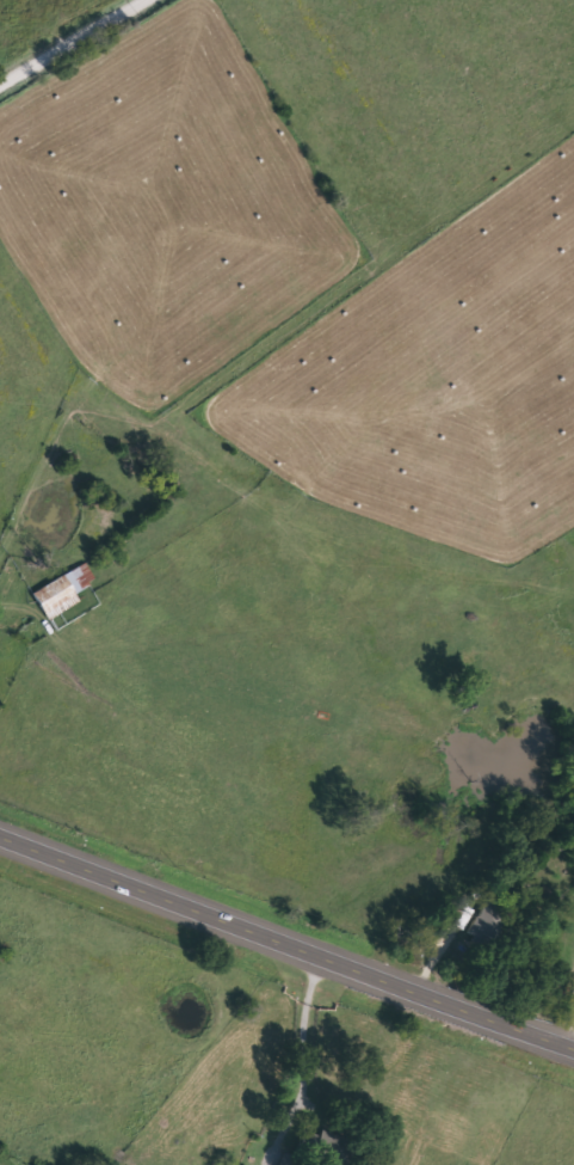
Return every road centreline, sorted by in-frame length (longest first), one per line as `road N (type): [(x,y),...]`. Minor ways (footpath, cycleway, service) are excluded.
road 1 (primary): [(0,831),(573,1038)]
road 2 (residential): [(148,0),(0,85)]

